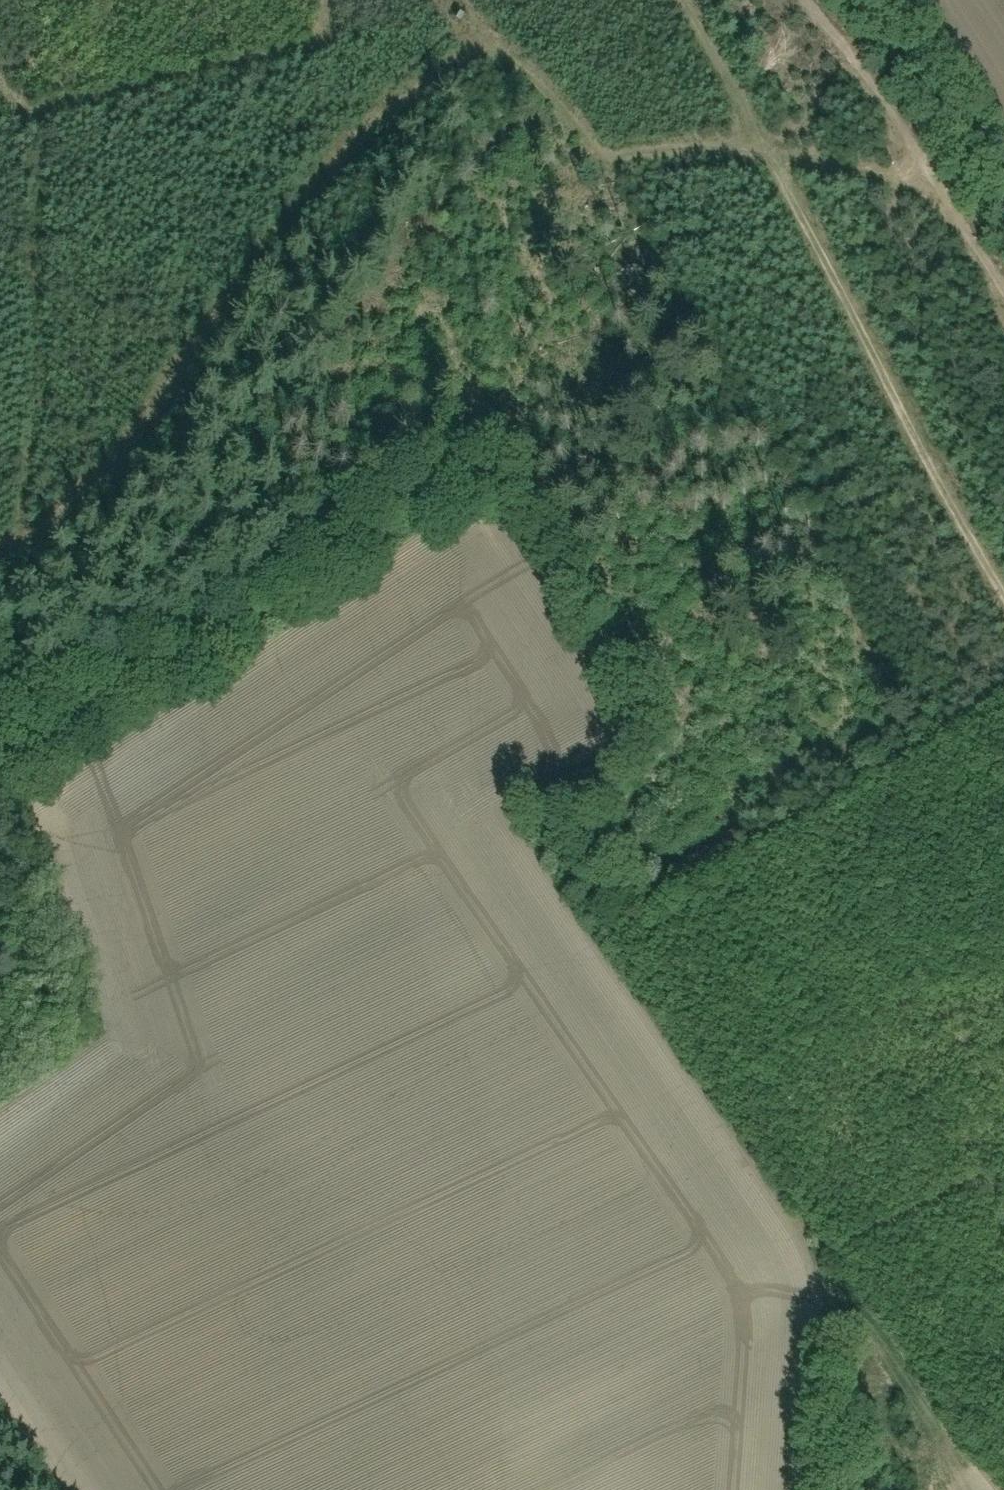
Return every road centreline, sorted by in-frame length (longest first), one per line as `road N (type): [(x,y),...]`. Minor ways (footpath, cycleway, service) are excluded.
road 1 (track): [(767,149),(650,150),(497,60),(451,65),(326,170),(151,410),(0,537)]
road 2 (track): [(1003,589),(690,0)]

